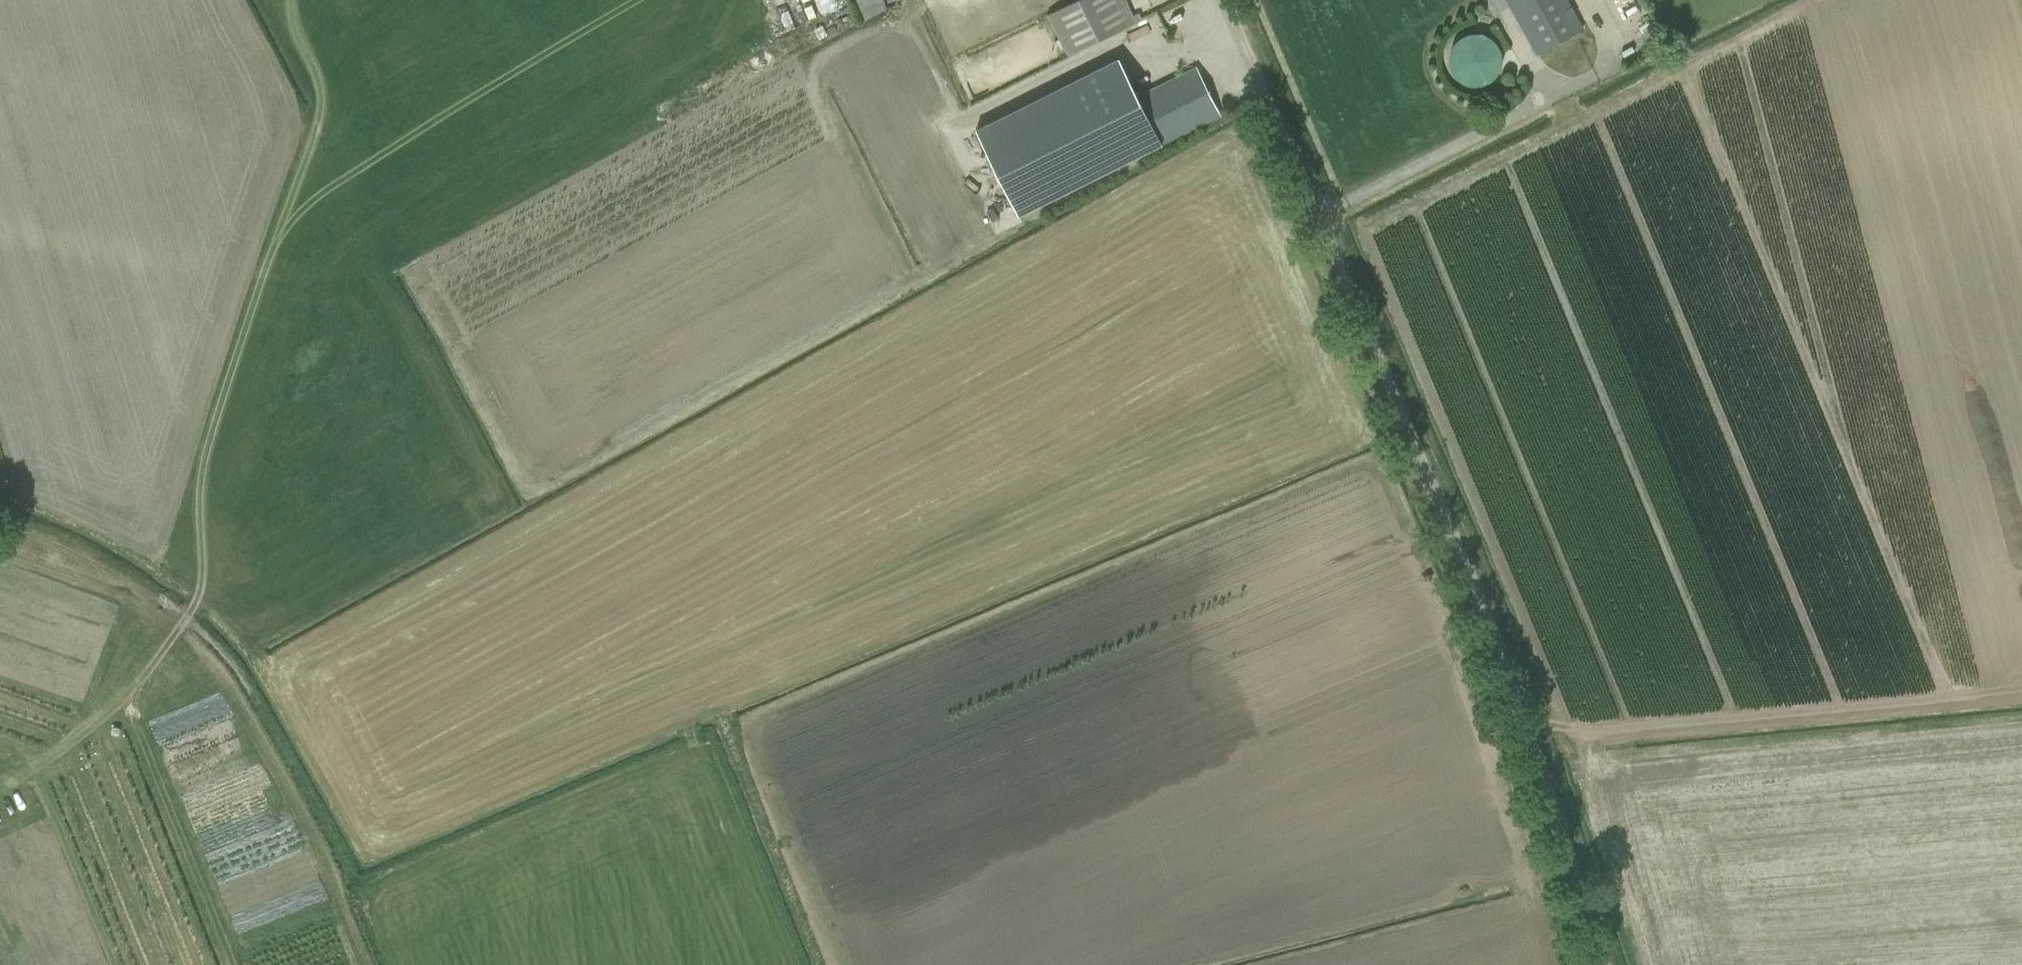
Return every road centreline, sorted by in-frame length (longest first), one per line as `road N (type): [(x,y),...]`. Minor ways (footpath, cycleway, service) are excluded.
road 1 (unclassified): [(1616,964),(1565,798),(1435,459),(1240,0)]

